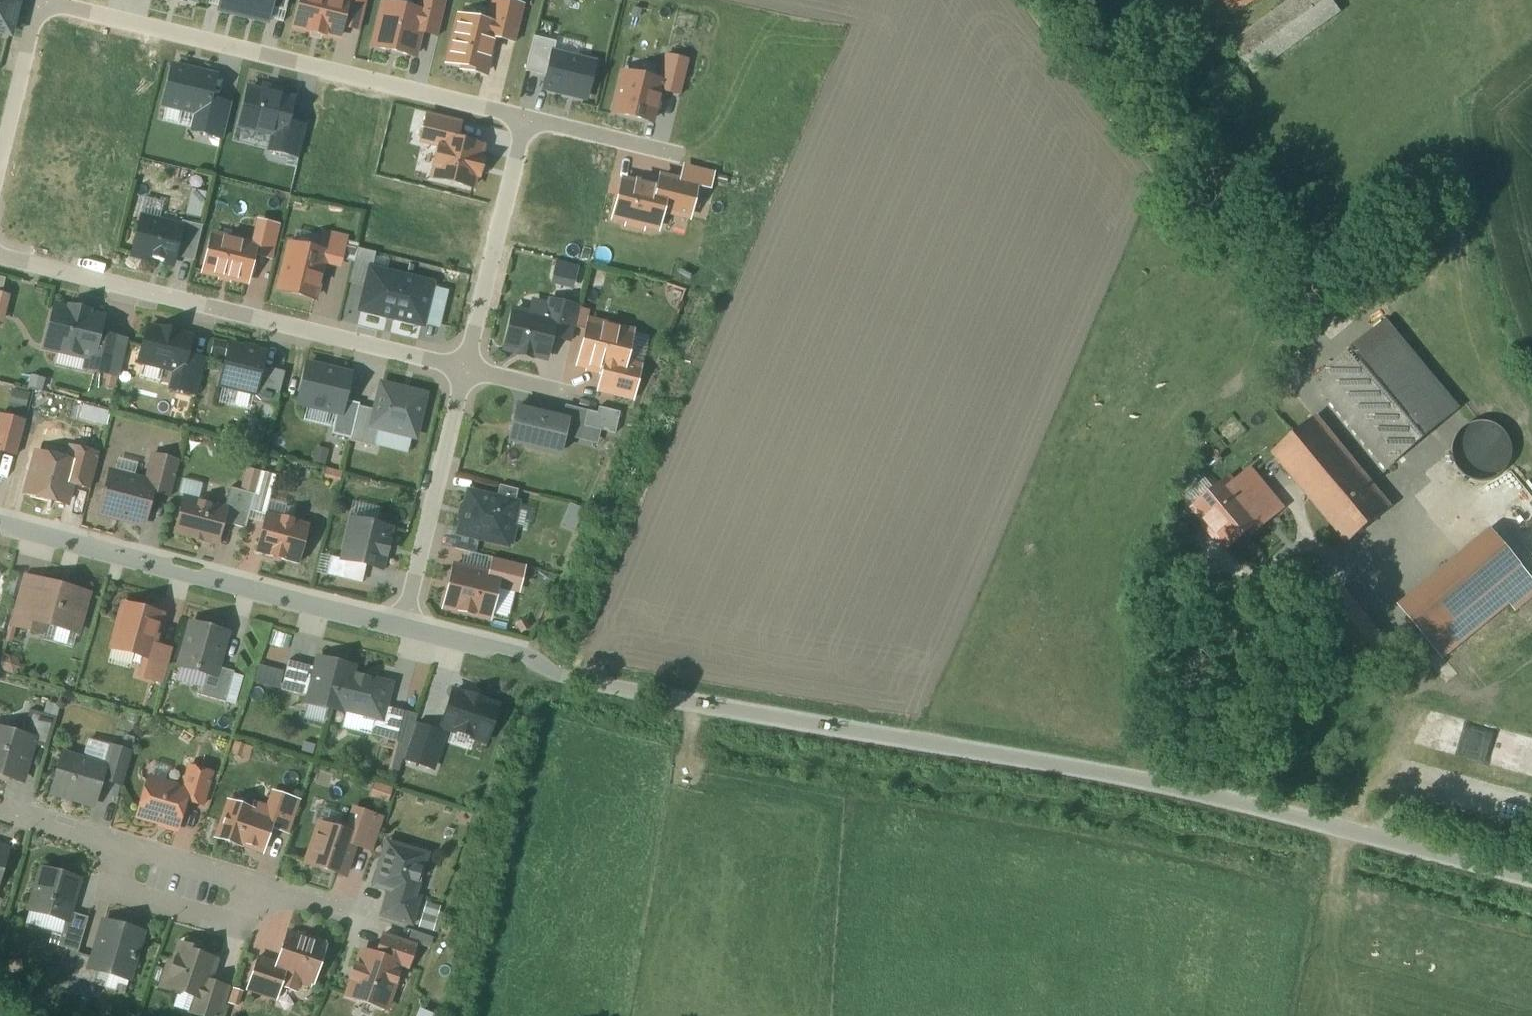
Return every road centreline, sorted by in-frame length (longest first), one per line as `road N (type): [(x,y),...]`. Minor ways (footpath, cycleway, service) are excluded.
road 1 (residential): [(1531,879),(1184,791),(681,702),(400,636)]
road 2 (track): [(921,743),(1186,109),(1200,49)]
road 3 (residential): [(524,119),(37,0),(0,156)]
road 4 (residential): [(0,256),(467,369)]
road 5 (residential): [(400,636),(0,531)]
road 6 (residential): [(0,814),(283,901)]
road 7 (residential): [(400,636),(467,369)]
road 8 (residential): [(467,369),(524,119)]
road 9 (residential): [(682,156),(524,119)]

